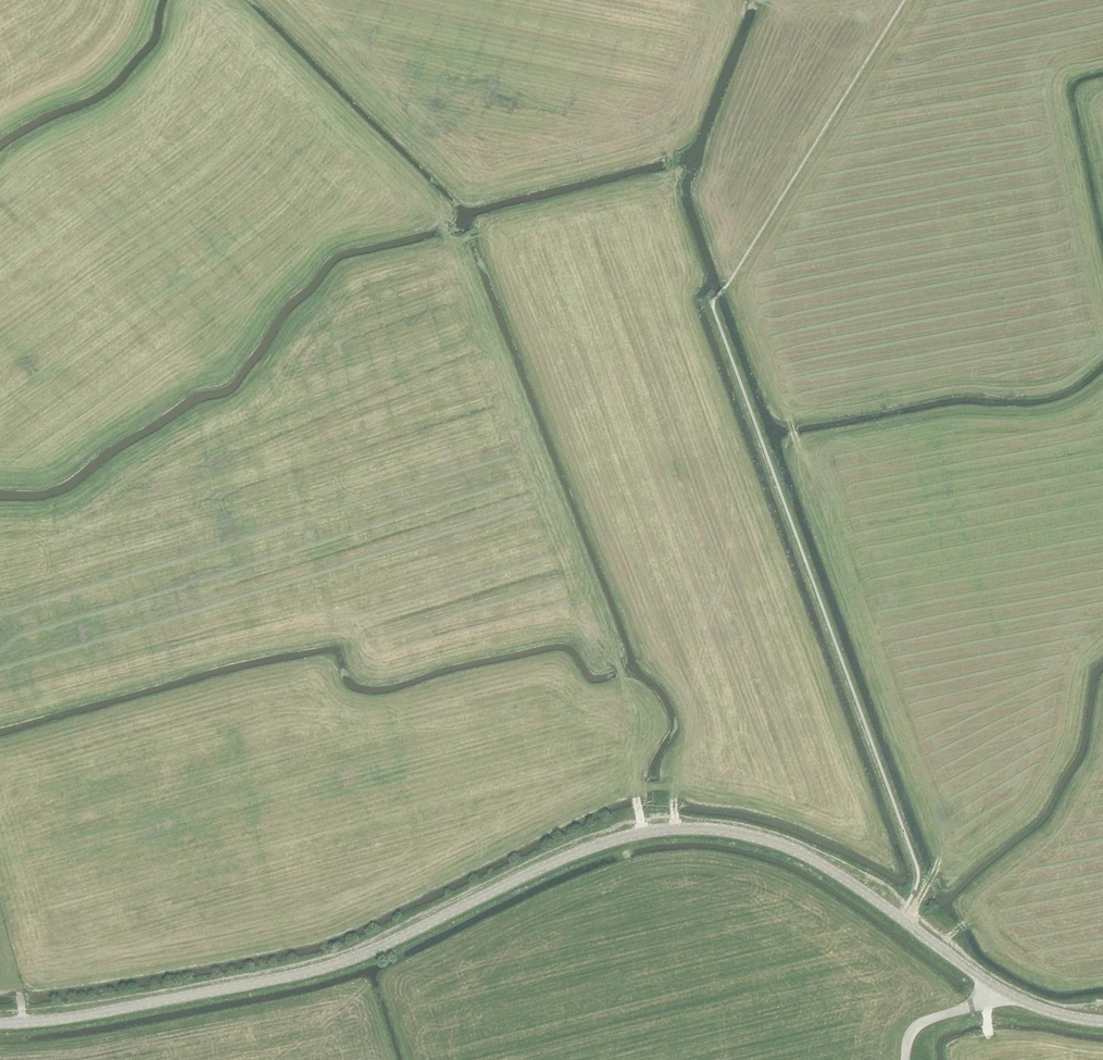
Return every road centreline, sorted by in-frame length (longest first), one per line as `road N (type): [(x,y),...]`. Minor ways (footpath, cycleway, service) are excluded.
road 1 (tertiary): [(900,917),(789,848),(721,830),(669,830),(584,850),(325,967),(72,1017),(0,1023)]
road 2 (track): [(906,923),(943,859),(940,835),(781,405)]
road 3 (tertiary): [(900,917),(1013,997),(1102,1021)]

